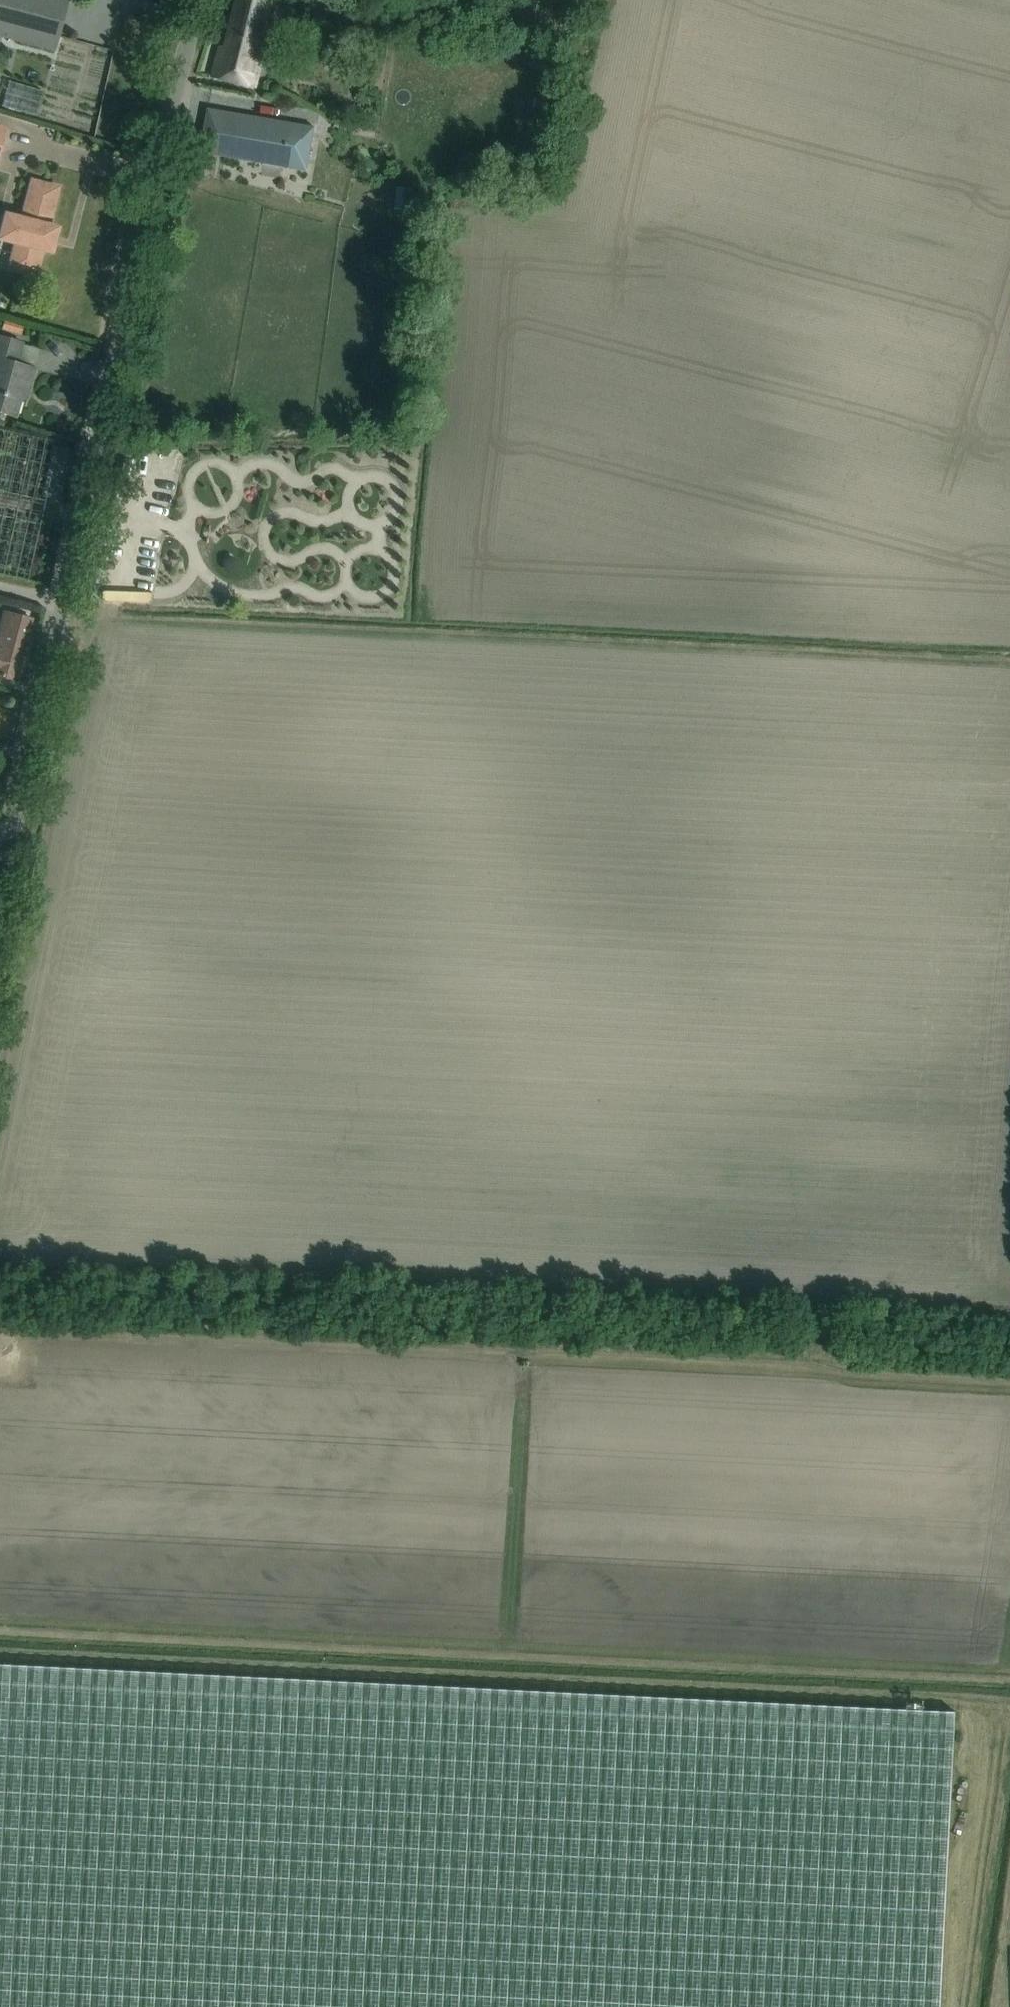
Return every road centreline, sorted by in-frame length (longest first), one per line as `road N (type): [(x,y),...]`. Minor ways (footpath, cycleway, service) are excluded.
road 1 (unclassified): [(198,0),(0,905)]

